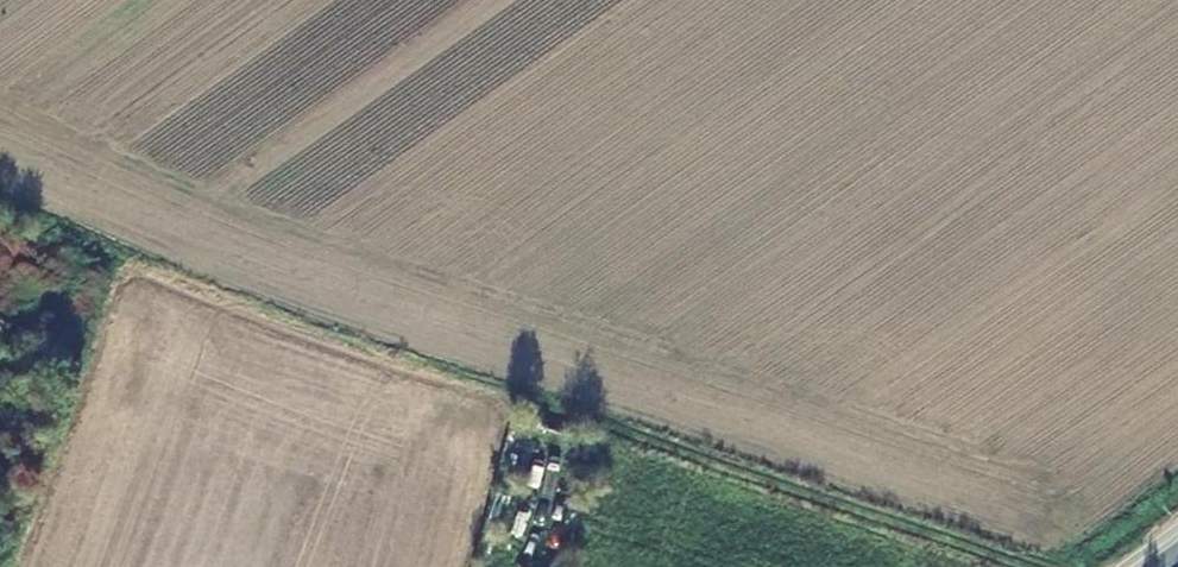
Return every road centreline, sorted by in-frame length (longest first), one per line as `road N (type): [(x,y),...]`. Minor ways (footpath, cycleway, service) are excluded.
road 1 (track): [(1023,566),(398,354),(0,201)]

